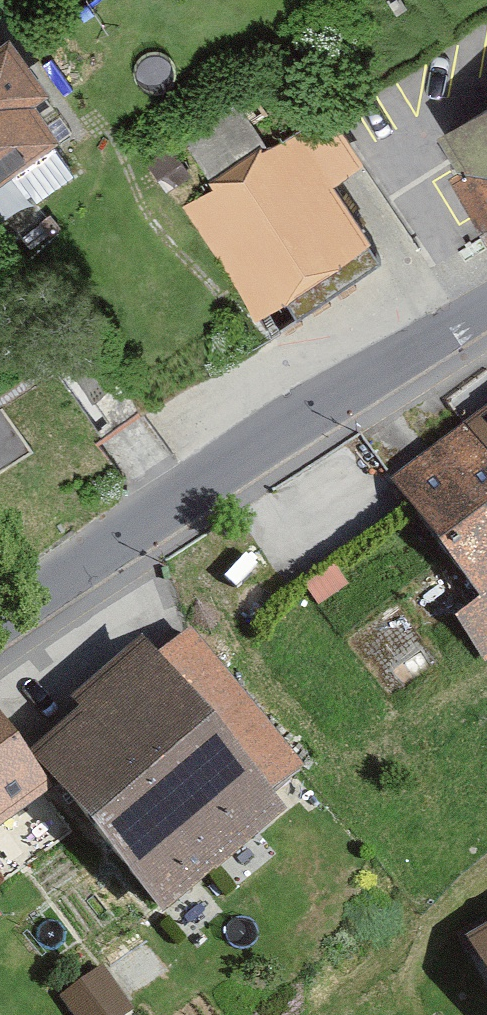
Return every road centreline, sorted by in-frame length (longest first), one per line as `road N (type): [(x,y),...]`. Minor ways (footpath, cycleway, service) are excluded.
road 1 (tertiary): [(486,308),(203,483),(0,630)]

